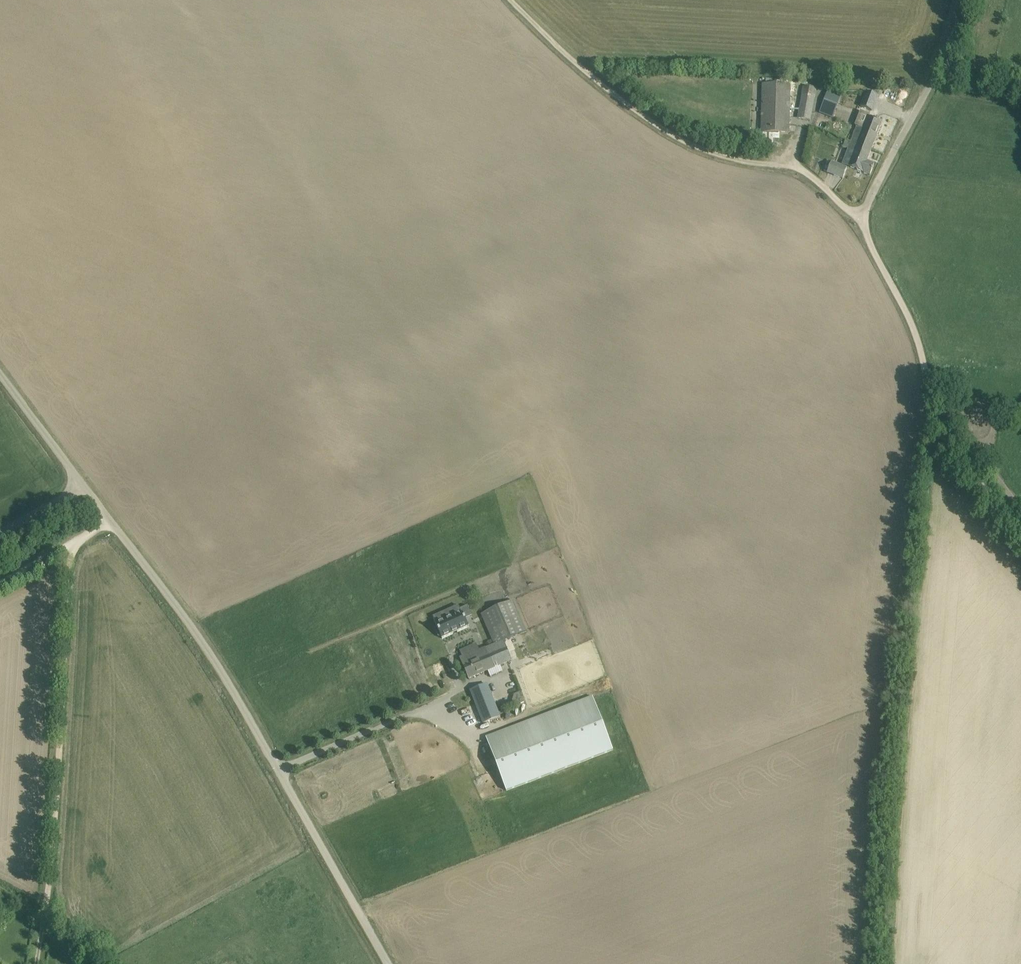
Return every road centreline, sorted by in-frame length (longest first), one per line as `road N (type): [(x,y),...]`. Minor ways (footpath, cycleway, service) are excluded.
road 1 (unclassified): [(387,963),(221,669),(0,373)]
road 2 (track): [(510,0),(584,70),(682,140),(725,157),(799,168)]
road 3 (unclassified): [(860,215),(939,69),(964,0)]
road 4 (unclassified): [(929,386),(912,325),(860,215)]
road 5 (track): [(1020,535),(949,440),(929,386)]

